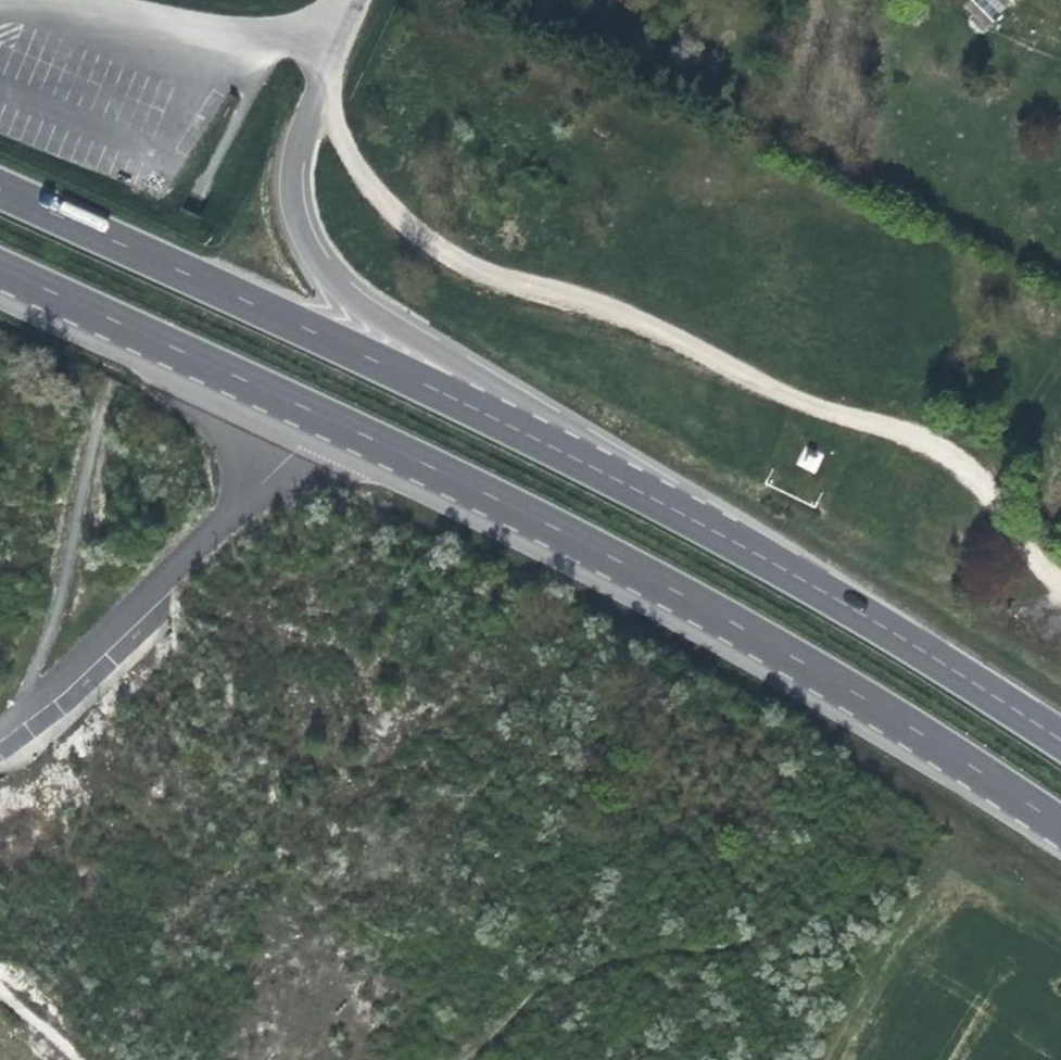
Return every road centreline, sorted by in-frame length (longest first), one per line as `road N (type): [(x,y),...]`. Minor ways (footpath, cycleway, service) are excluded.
road 1 (primary): [(0,265),(595,549),(867,703),(1060,831)]
road 2 (track): [(1060,581),(1012,512),(931,441),(798,402),(598,298),(471,265),(433,245),(357,167),(318,96)]
road 3 (unclassified): [(528,434),(369,311),(313,257),(290,196),(297,147),(337,50),(0,5)]
road 4 (primary): [(1060,741),(853,609),(528,434)]
road 5 (primary): [(528,434),(0,189)]
road 6 (track): [(462,1059),(539,989),(856,872),(960,903)]
road 7 (track): [(832,1059),(894,948),(924,915),(960,903),(991,908),(1060,948)]

